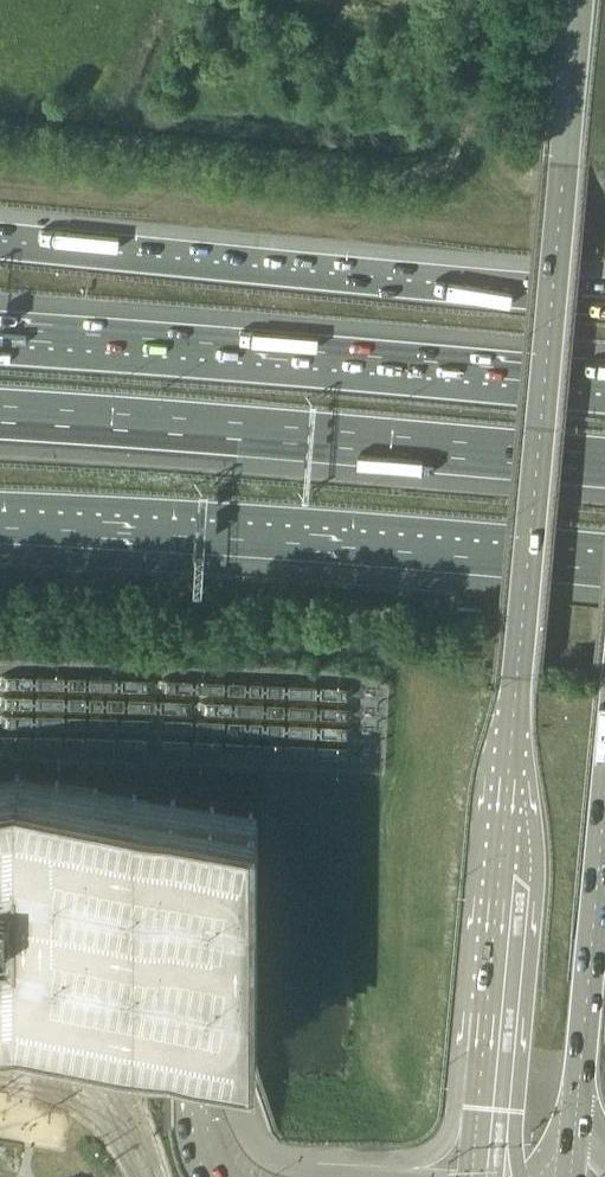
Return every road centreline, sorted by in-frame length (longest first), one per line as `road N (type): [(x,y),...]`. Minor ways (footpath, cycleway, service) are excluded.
road 1 (primary): [(578,0),(472,1176)]
road 2 (motorway): [(0,418),(604,467)]
road 3 (motorway): [(604,391),(0,348)]
road 4 (motorway): [(0,501),(604,543)]
road 5 (motorway): [(573,299),(0,238)]
road 6 (primary): [(571,1176),(604,795)]

